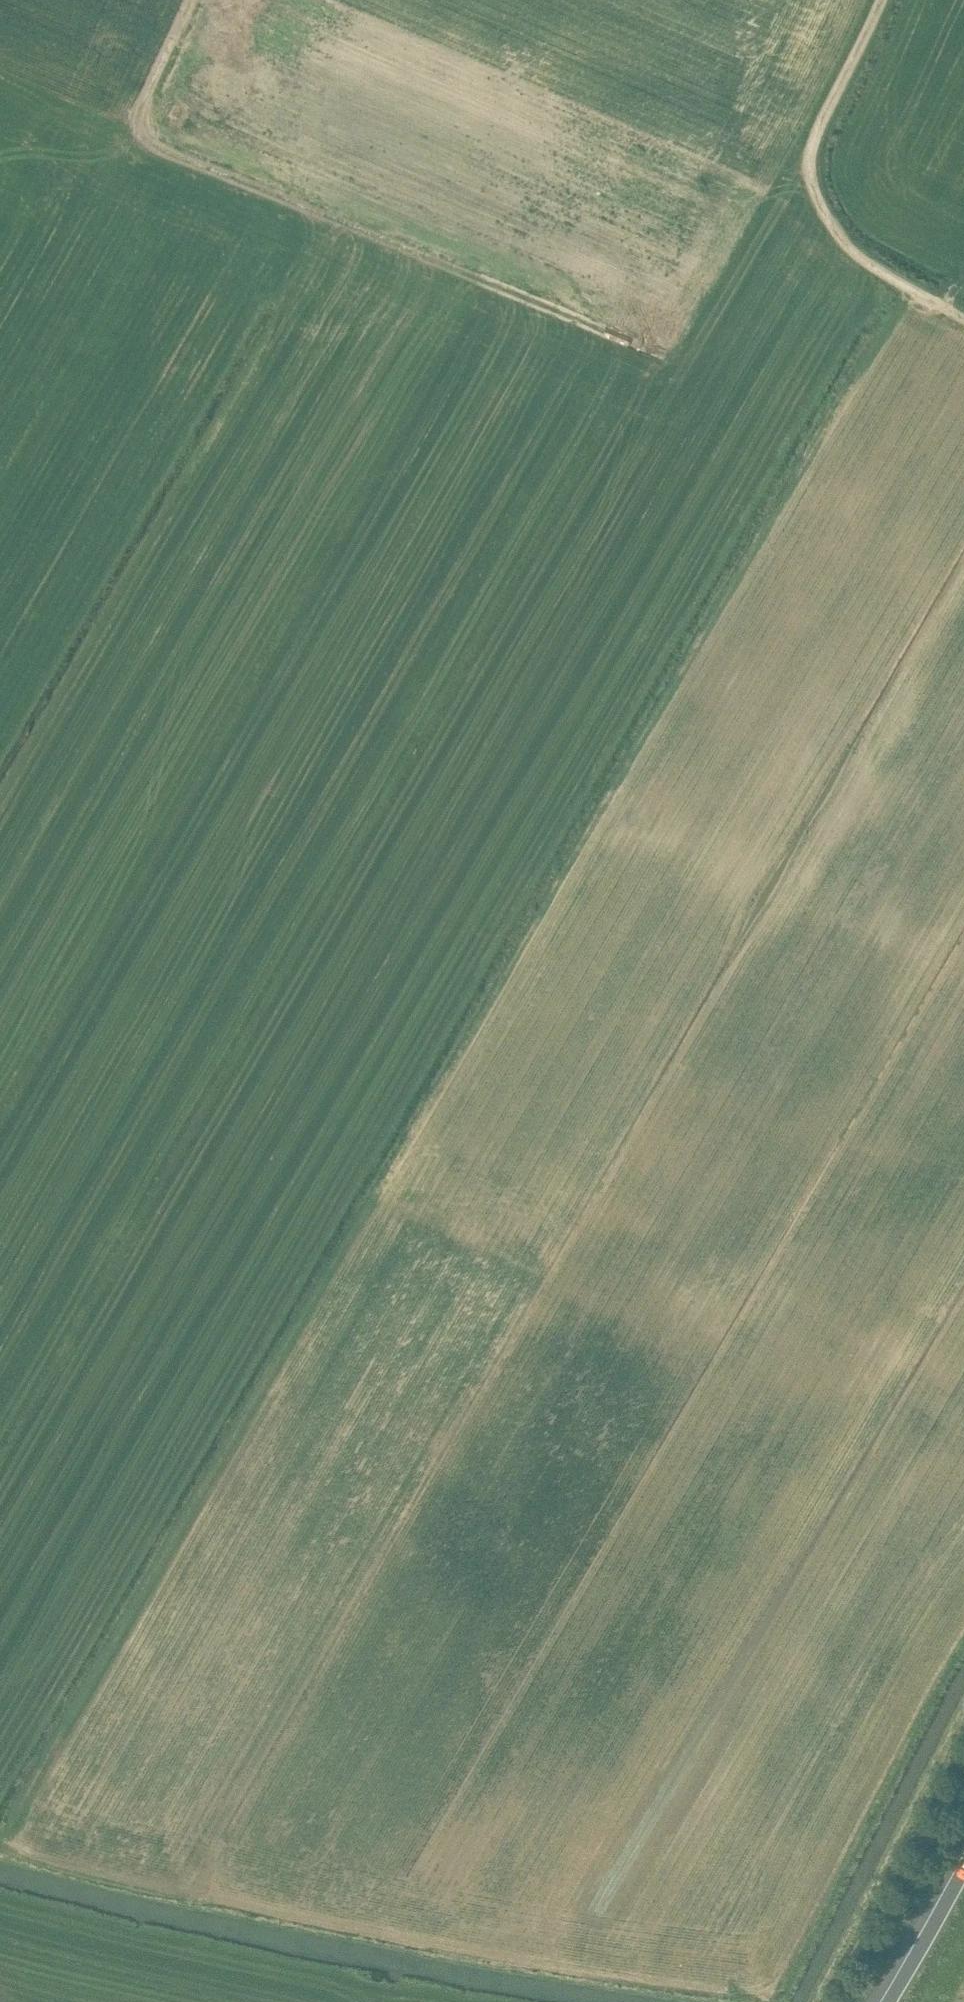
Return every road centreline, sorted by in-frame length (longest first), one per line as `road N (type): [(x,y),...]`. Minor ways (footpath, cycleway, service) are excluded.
road 1 (track): [(963,316),(838,232),(814,193),(810,162),(819,127),(876,0)]
road 2 (motorway): [(963,1867),(888,2001)]

